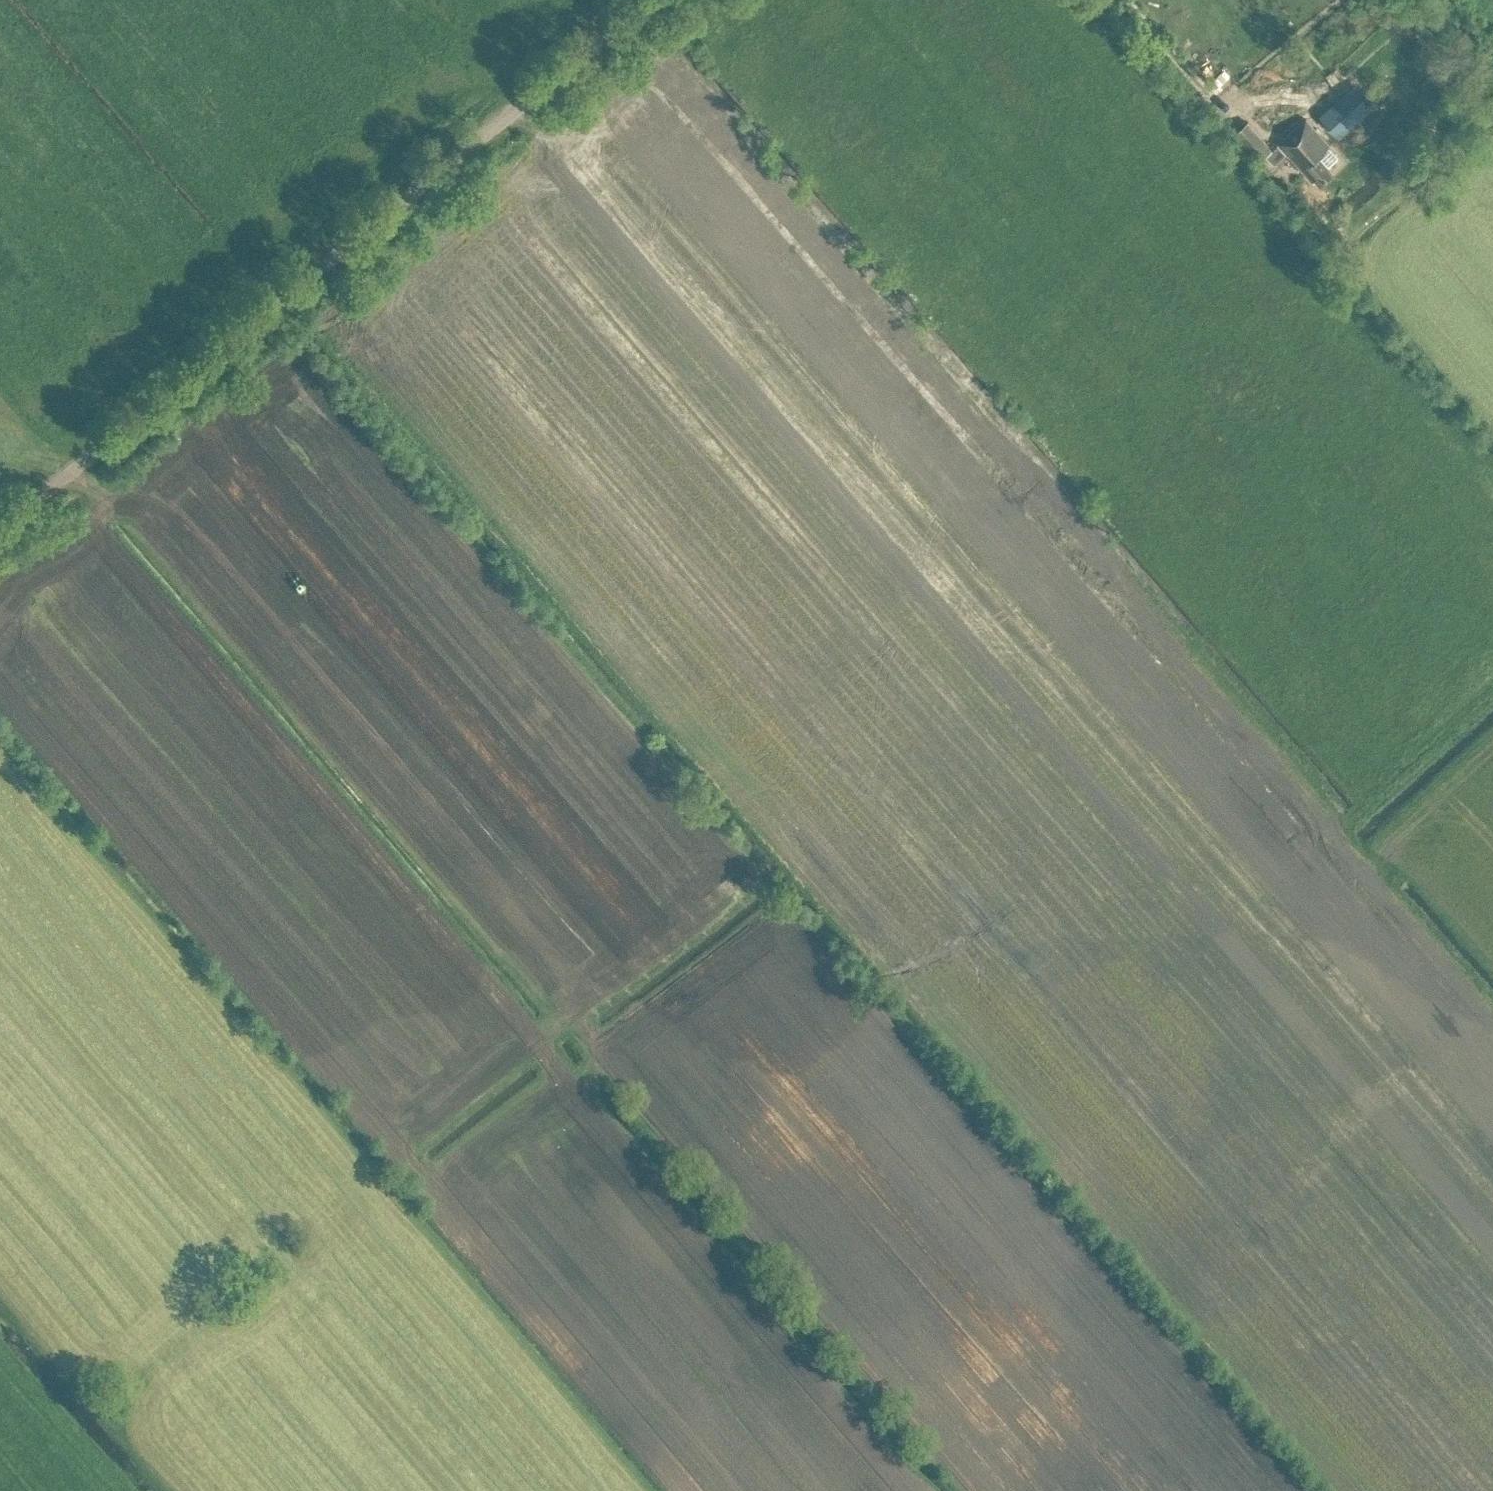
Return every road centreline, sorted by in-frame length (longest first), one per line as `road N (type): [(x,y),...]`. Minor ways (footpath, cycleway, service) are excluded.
road 1 (unclassified): [(0,522),(647,0)]

